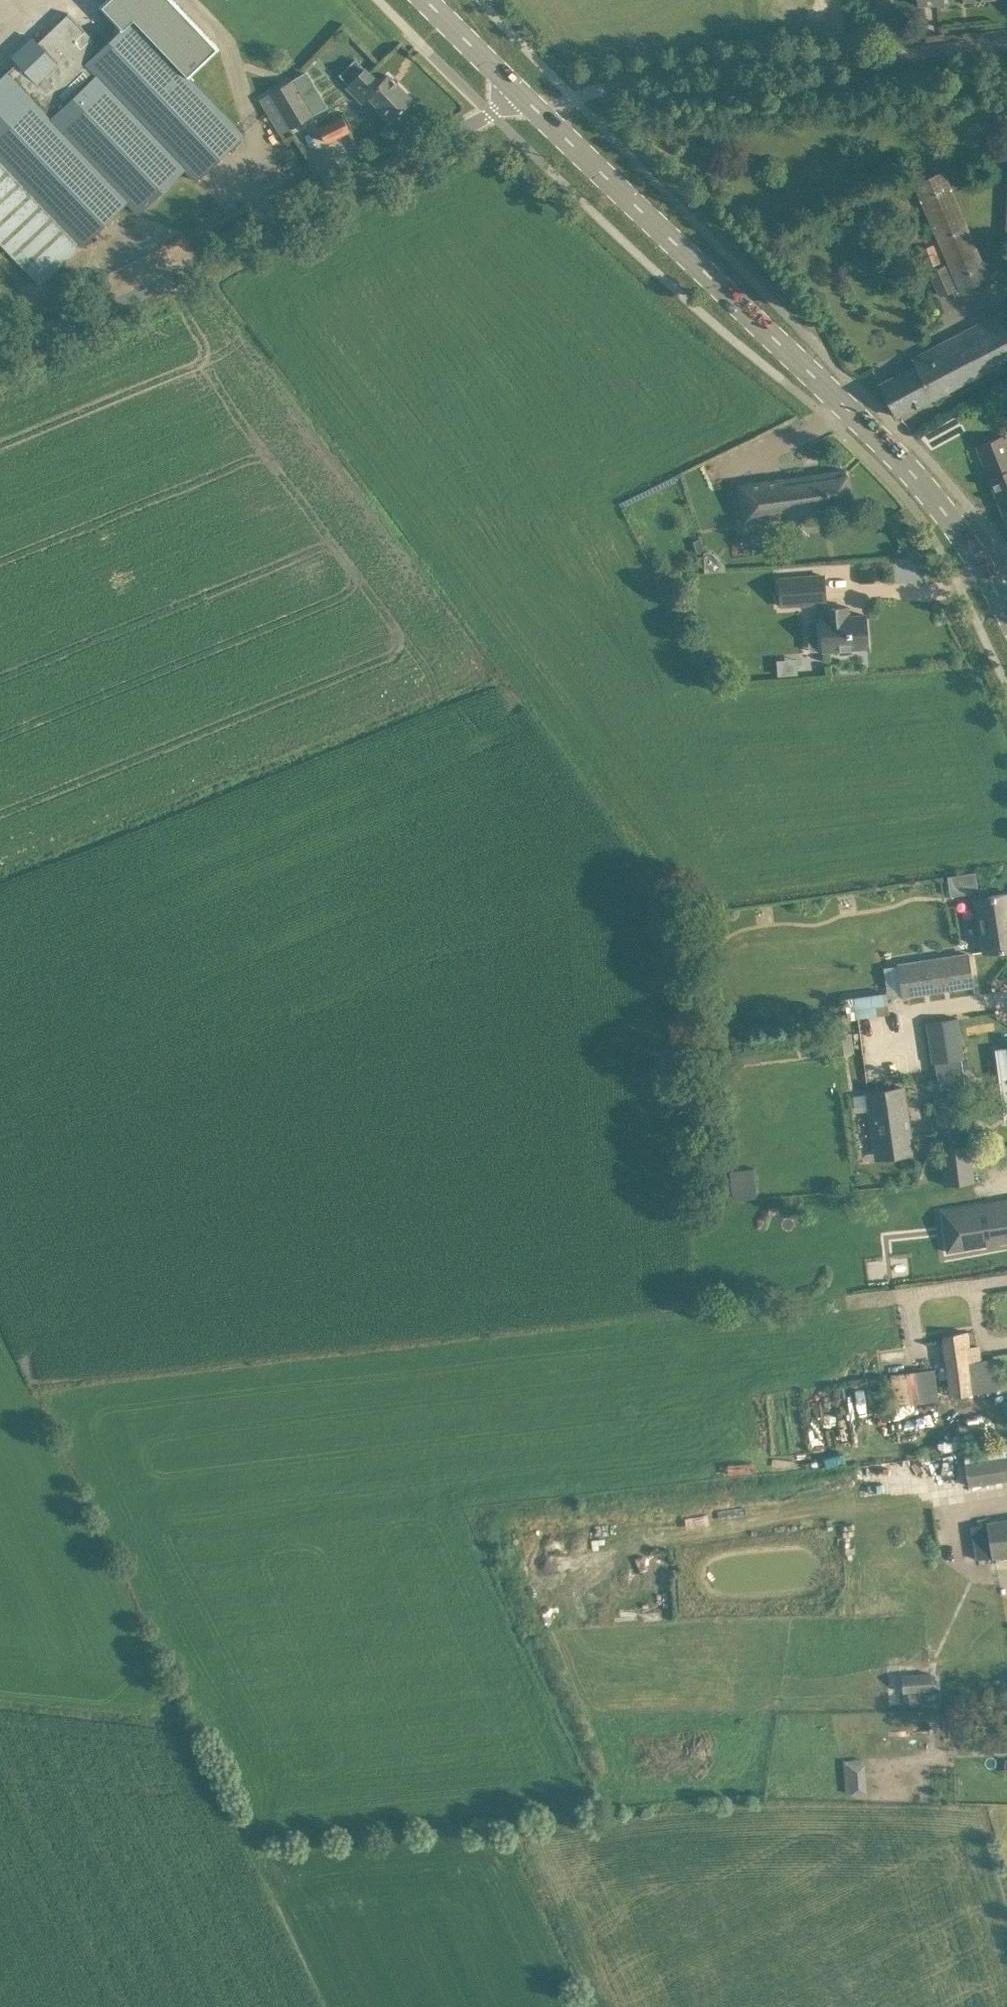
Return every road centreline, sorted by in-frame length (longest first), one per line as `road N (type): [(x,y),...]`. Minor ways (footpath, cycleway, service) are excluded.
road 1 (tertiary): [(1005,603),(903,463),(520,93)]
road 2 (unclassified): [(0,354),(168,282),(520,93)]
road 3 (track): [(1006,47),(605,88),(573,99)]
road 4 (tertiary): [(520,93),(431,0)]

